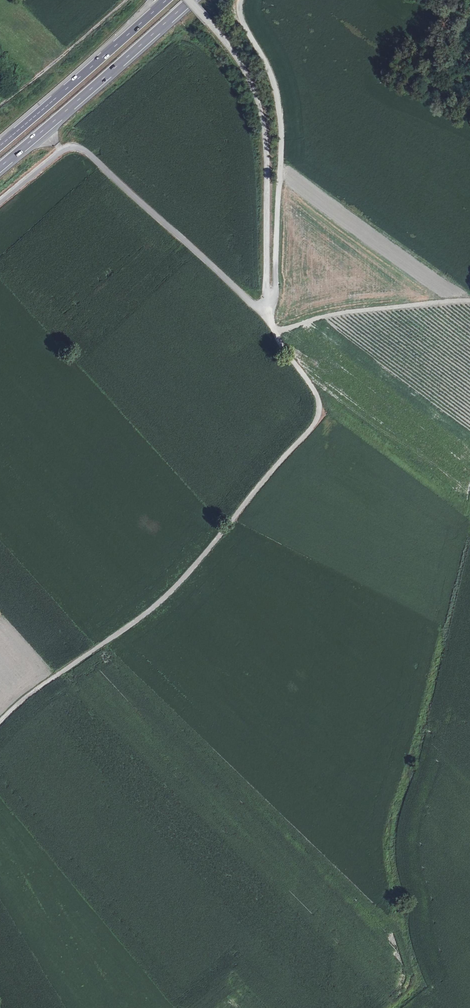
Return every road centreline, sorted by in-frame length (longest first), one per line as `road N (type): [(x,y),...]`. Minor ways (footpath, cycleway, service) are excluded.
road 1 (unclassified): [(189,0),(246,70),(264,118),(266,300),(251,305),(80,148),(61,150),(0,200)]
road 2 (track): [(0,723),(168,594),(315,424),(317,395),(274,331)]
road 3 (track): [(262,303),(274,307),(277,299),(281,119),(239,0)]
road 4 (motorway): [(0,167),(191,0)]
road 5 (track): [(251,305),(274,331),(348,311),(469,301)]
road 6 (motorway): [(166,0),(0,145)]

